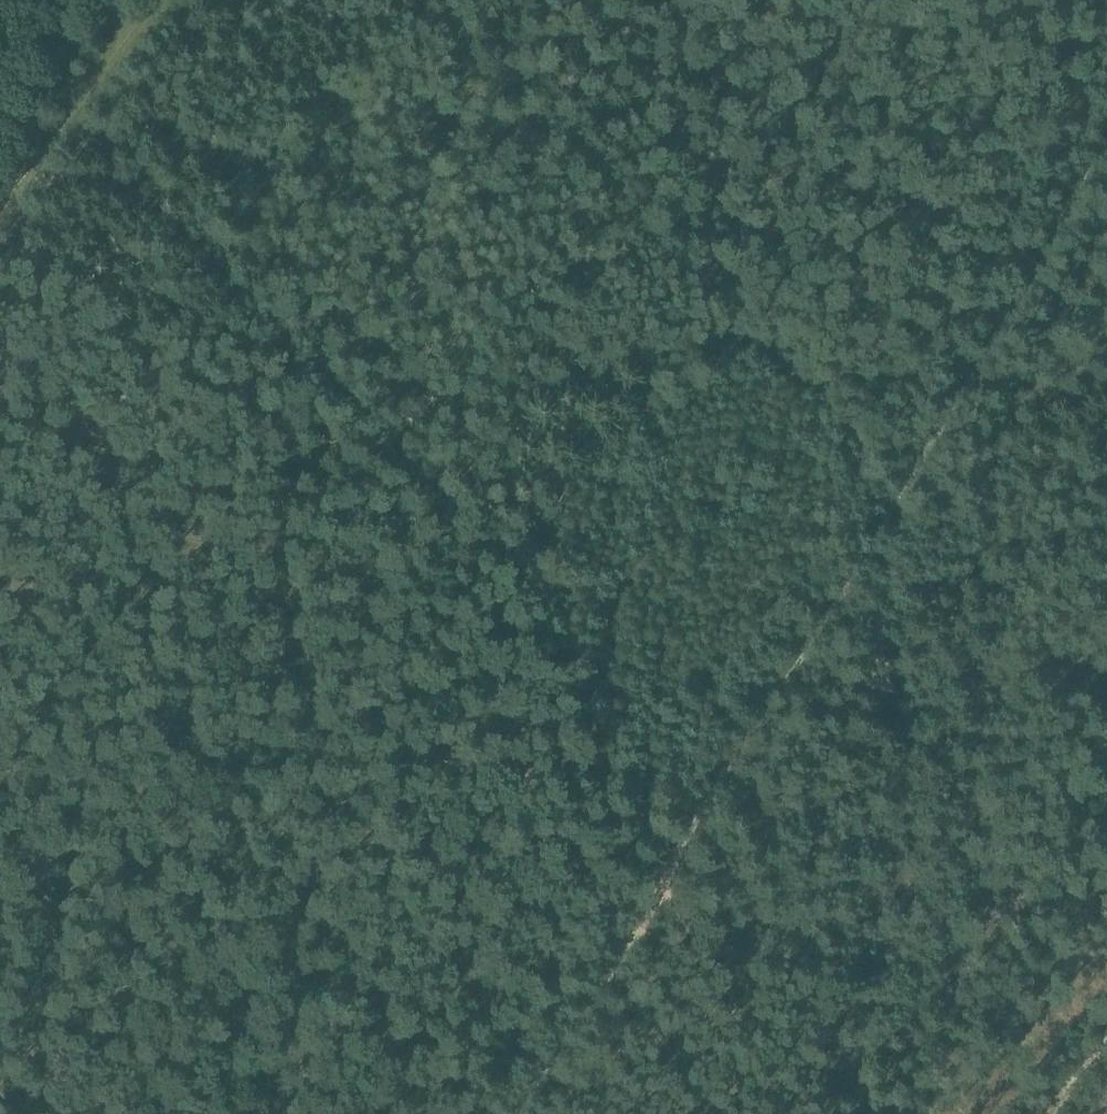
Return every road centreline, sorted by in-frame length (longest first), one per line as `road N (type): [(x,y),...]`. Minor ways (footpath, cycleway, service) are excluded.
road 1 (track): [(158,0),(0,203)]

